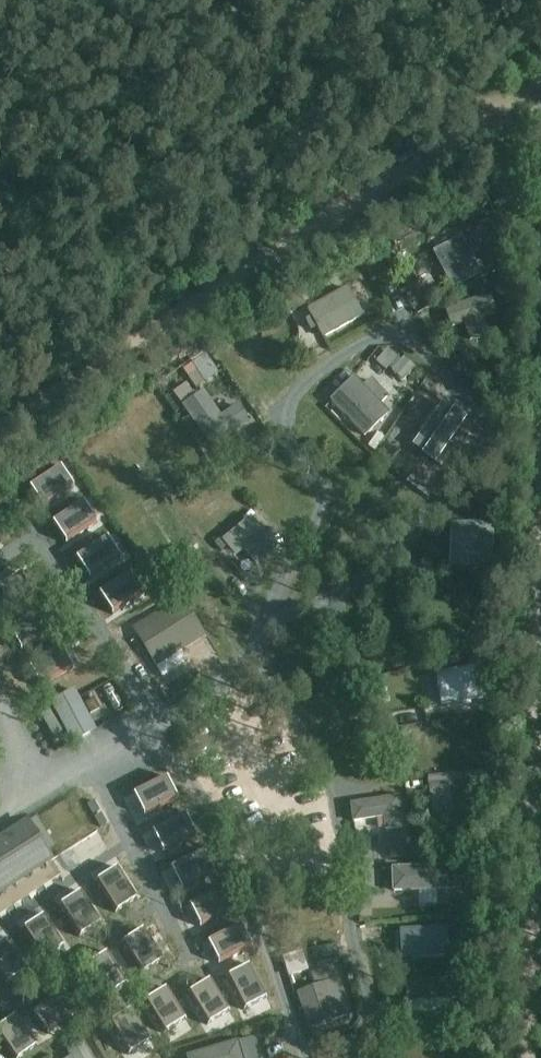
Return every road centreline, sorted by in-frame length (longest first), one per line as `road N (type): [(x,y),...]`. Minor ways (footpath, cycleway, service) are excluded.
road 1 (unclassified): [(0,457),(540,118)]
road 2 (track): [(531,1057),(540,755)]

